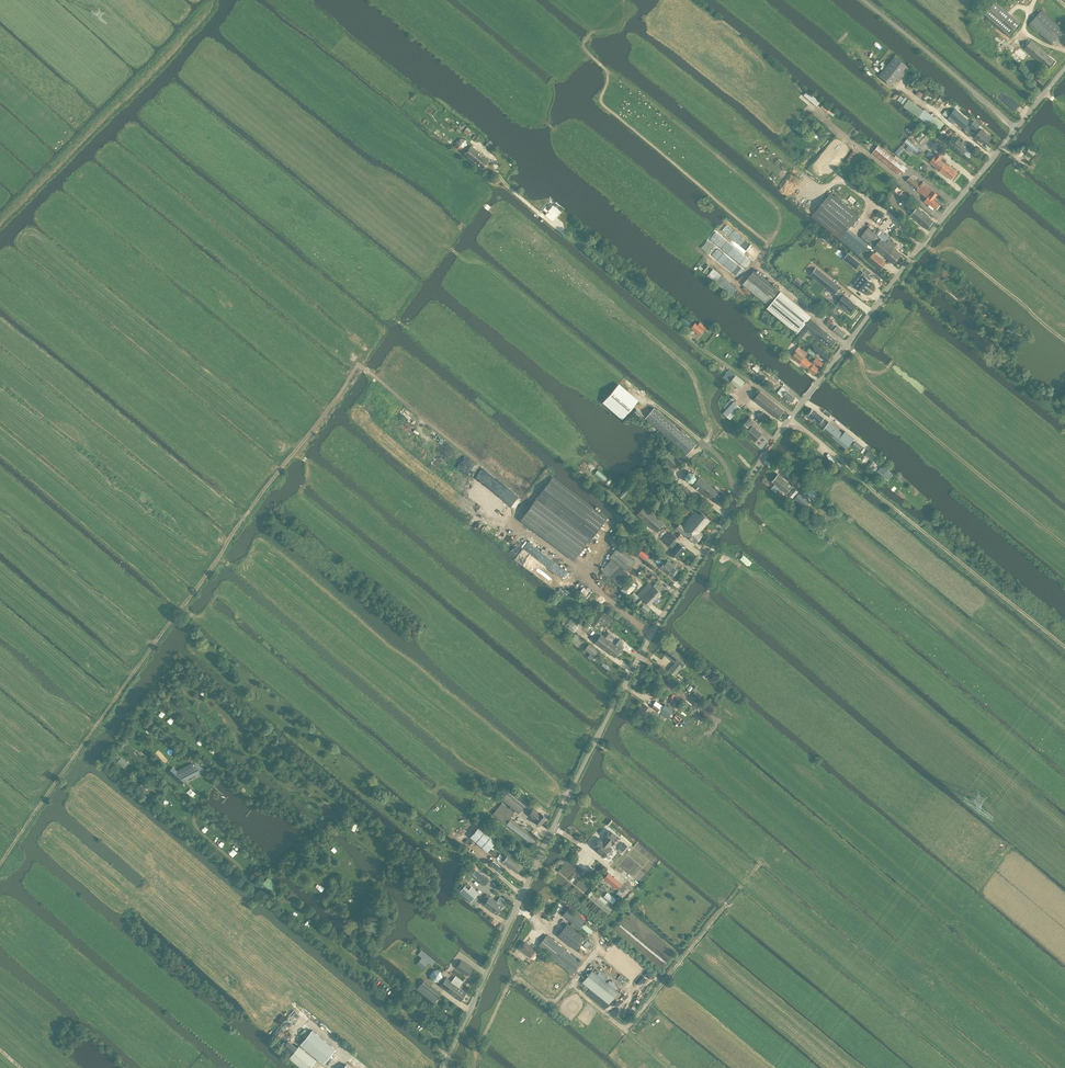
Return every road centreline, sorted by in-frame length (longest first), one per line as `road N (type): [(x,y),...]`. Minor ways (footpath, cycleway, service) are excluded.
road 1 (track): [(652,635),(512,523),(528,500),(358,365),(0,862)]
road 2 (unclassified): [(444,1067),(632,669),(790,417)]
road 3 (track): [(516,907),(586,962),(573,981),(627,1030),(755,868)]
road 4 (unclassified): [(790,417),(1017,128)]
road 5 (track): [(1064,546),(864,371),(886,370),(897,358),(920,377)]
road 6 (track): [(1064,341),(954,249),(924,243)]

